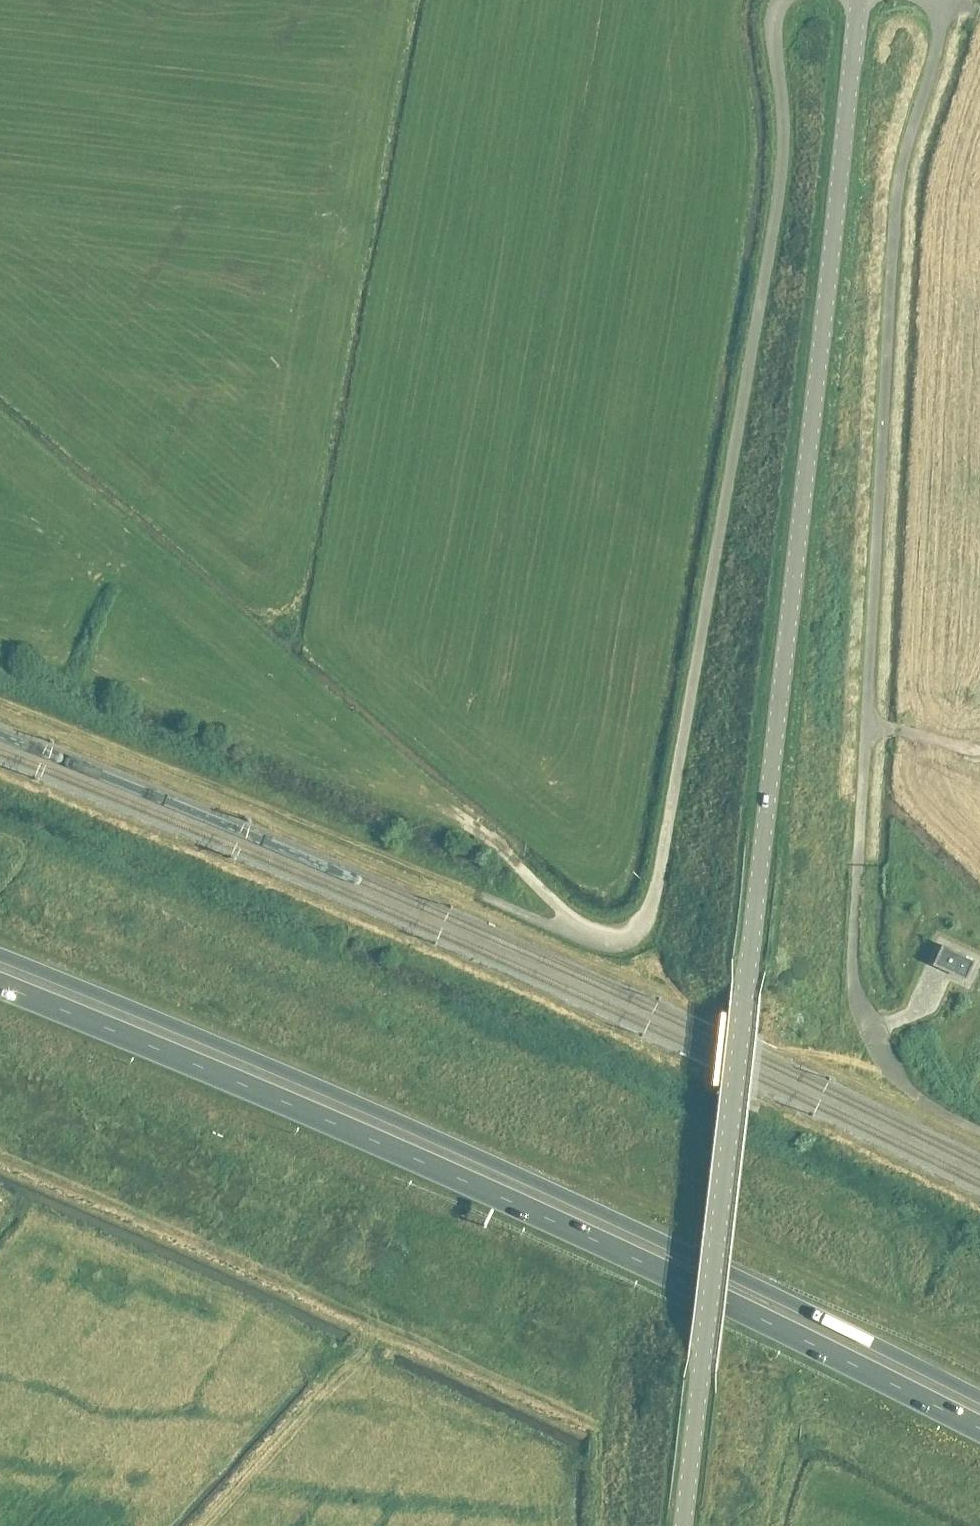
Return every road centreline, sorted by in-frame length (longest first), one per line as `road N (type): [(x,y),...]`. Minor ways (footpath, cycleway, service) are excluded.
road 1 (tertiary): [(683,1525),(857,0)]
road 2 (trunk): [(0,988),(198,1065),(657,1267),(979,1431)]
road 3 (trunk): [(979,1398),(638,1228),(0,956)]
road 4 (track): [(481,893),(0,699)]

